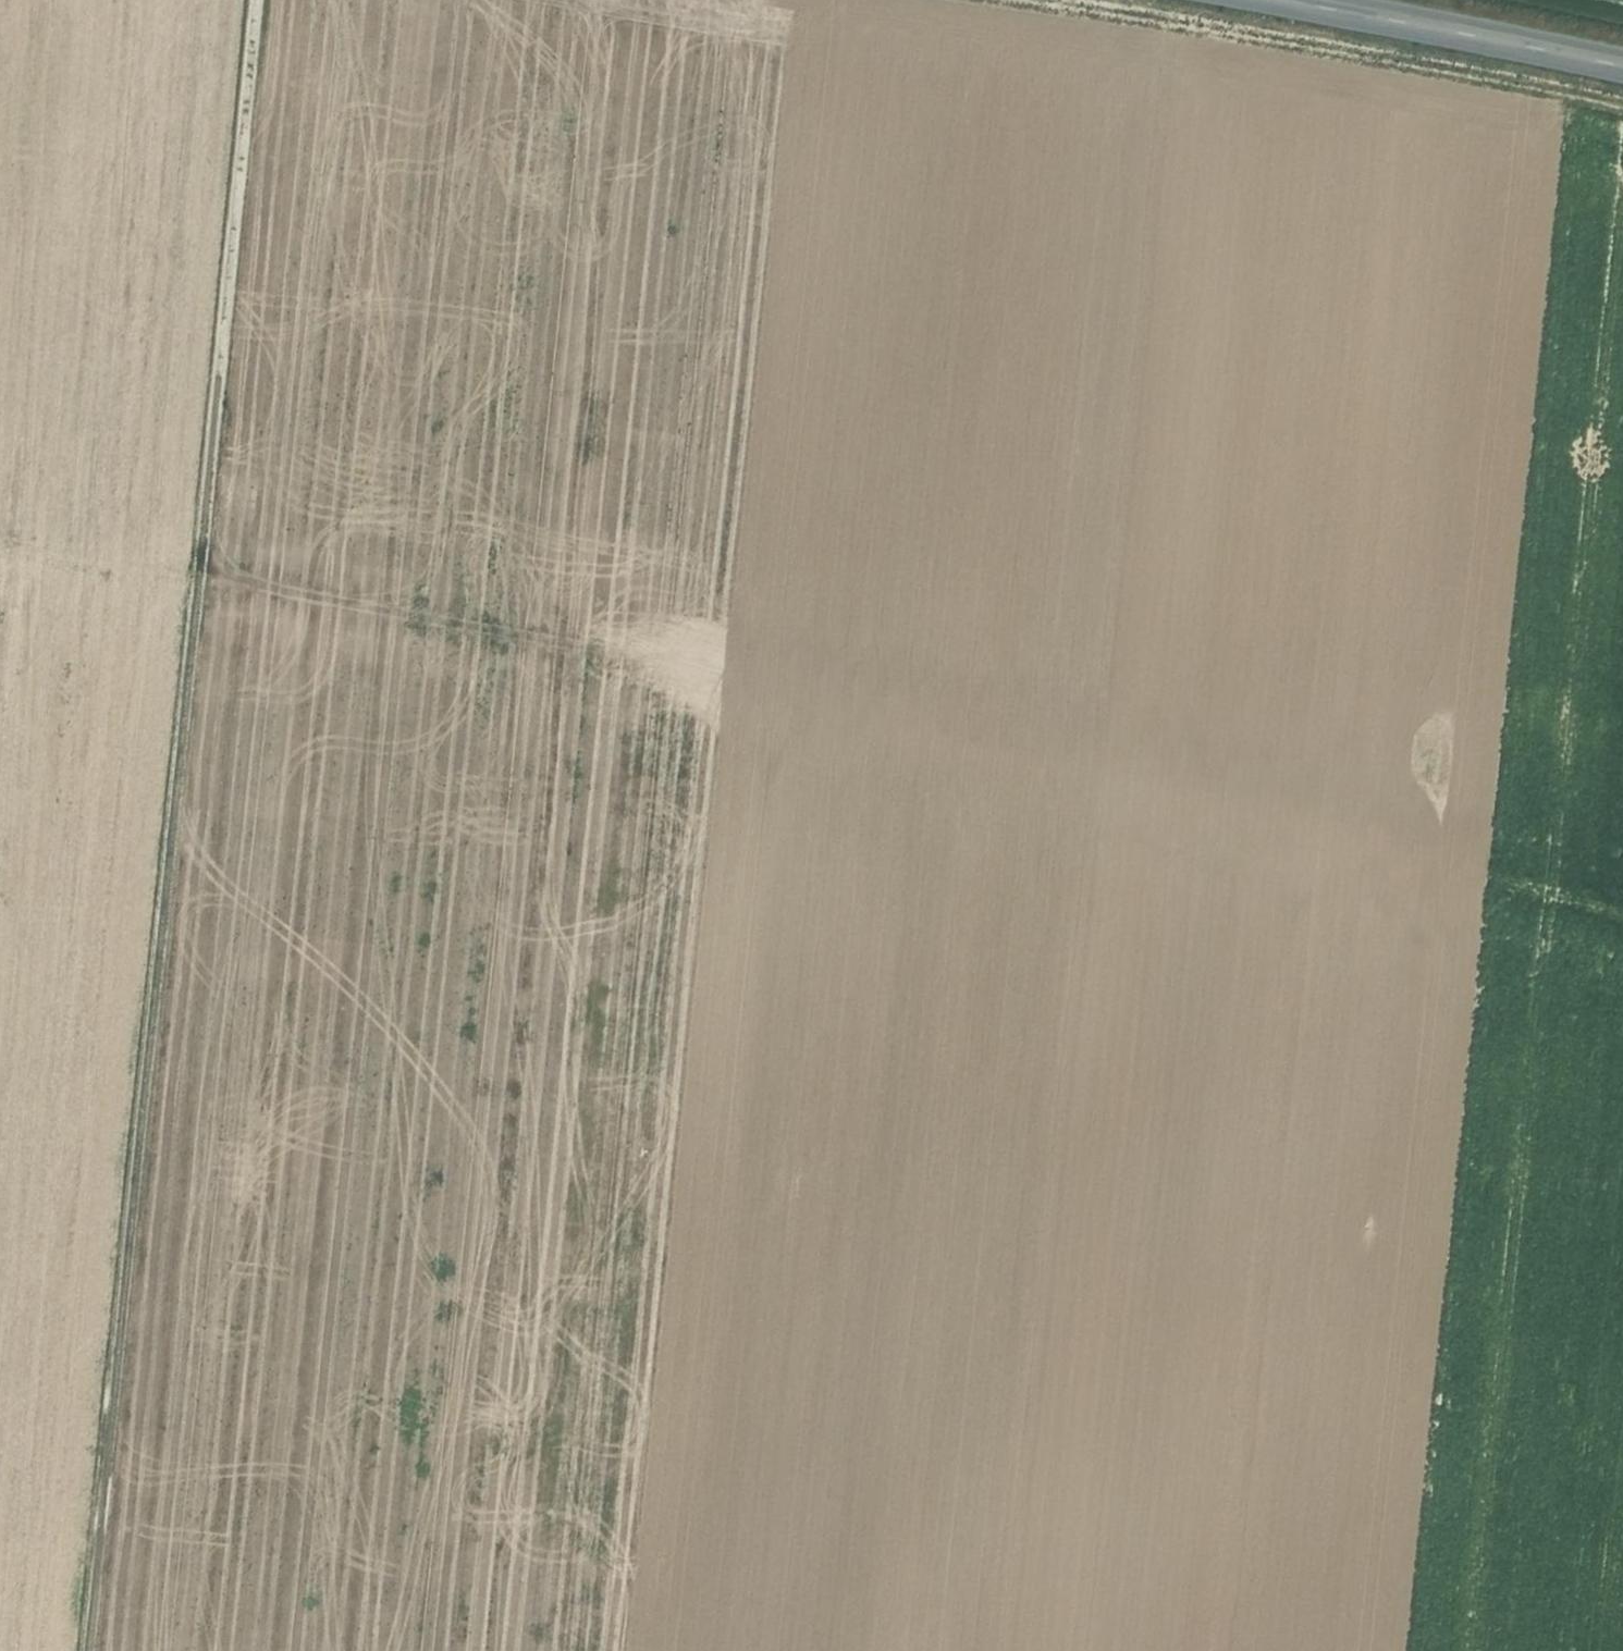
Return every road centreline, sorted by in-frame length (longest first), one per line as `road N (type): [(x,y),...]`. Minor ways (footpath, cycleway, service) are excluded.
road 1 (track): [(259,0),(86,1650)]
road 2 (secondary): [(1622,66),(1303,0)]

